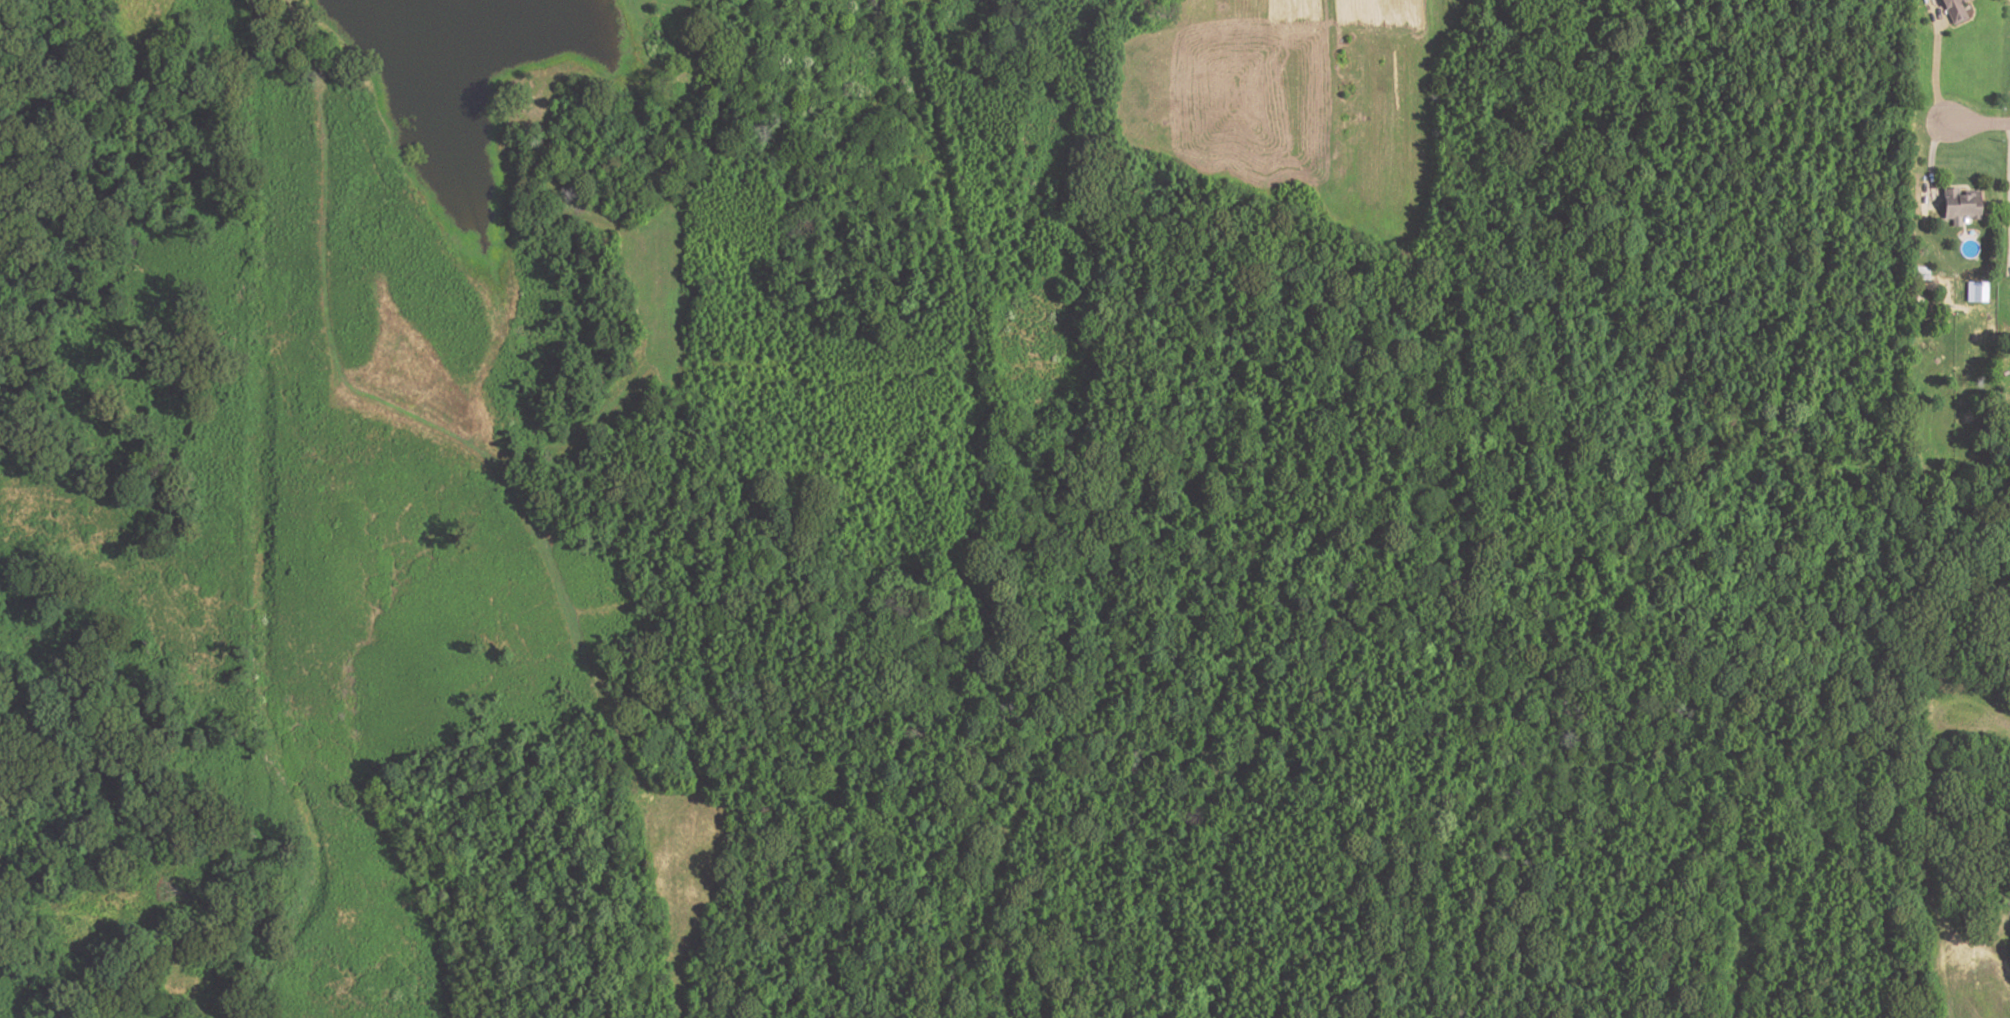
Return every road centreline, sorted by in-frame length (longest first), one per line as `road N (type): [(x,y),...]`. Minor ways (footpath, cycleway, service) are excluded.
road 1 (track): [(968,341),(945,366),(923,372),(701,366),(557,452),(505,459),(404,440),(304,463)]
road 2 (track): [(903,0),(963,274),(972,397),(963,557),(1003,637)]

